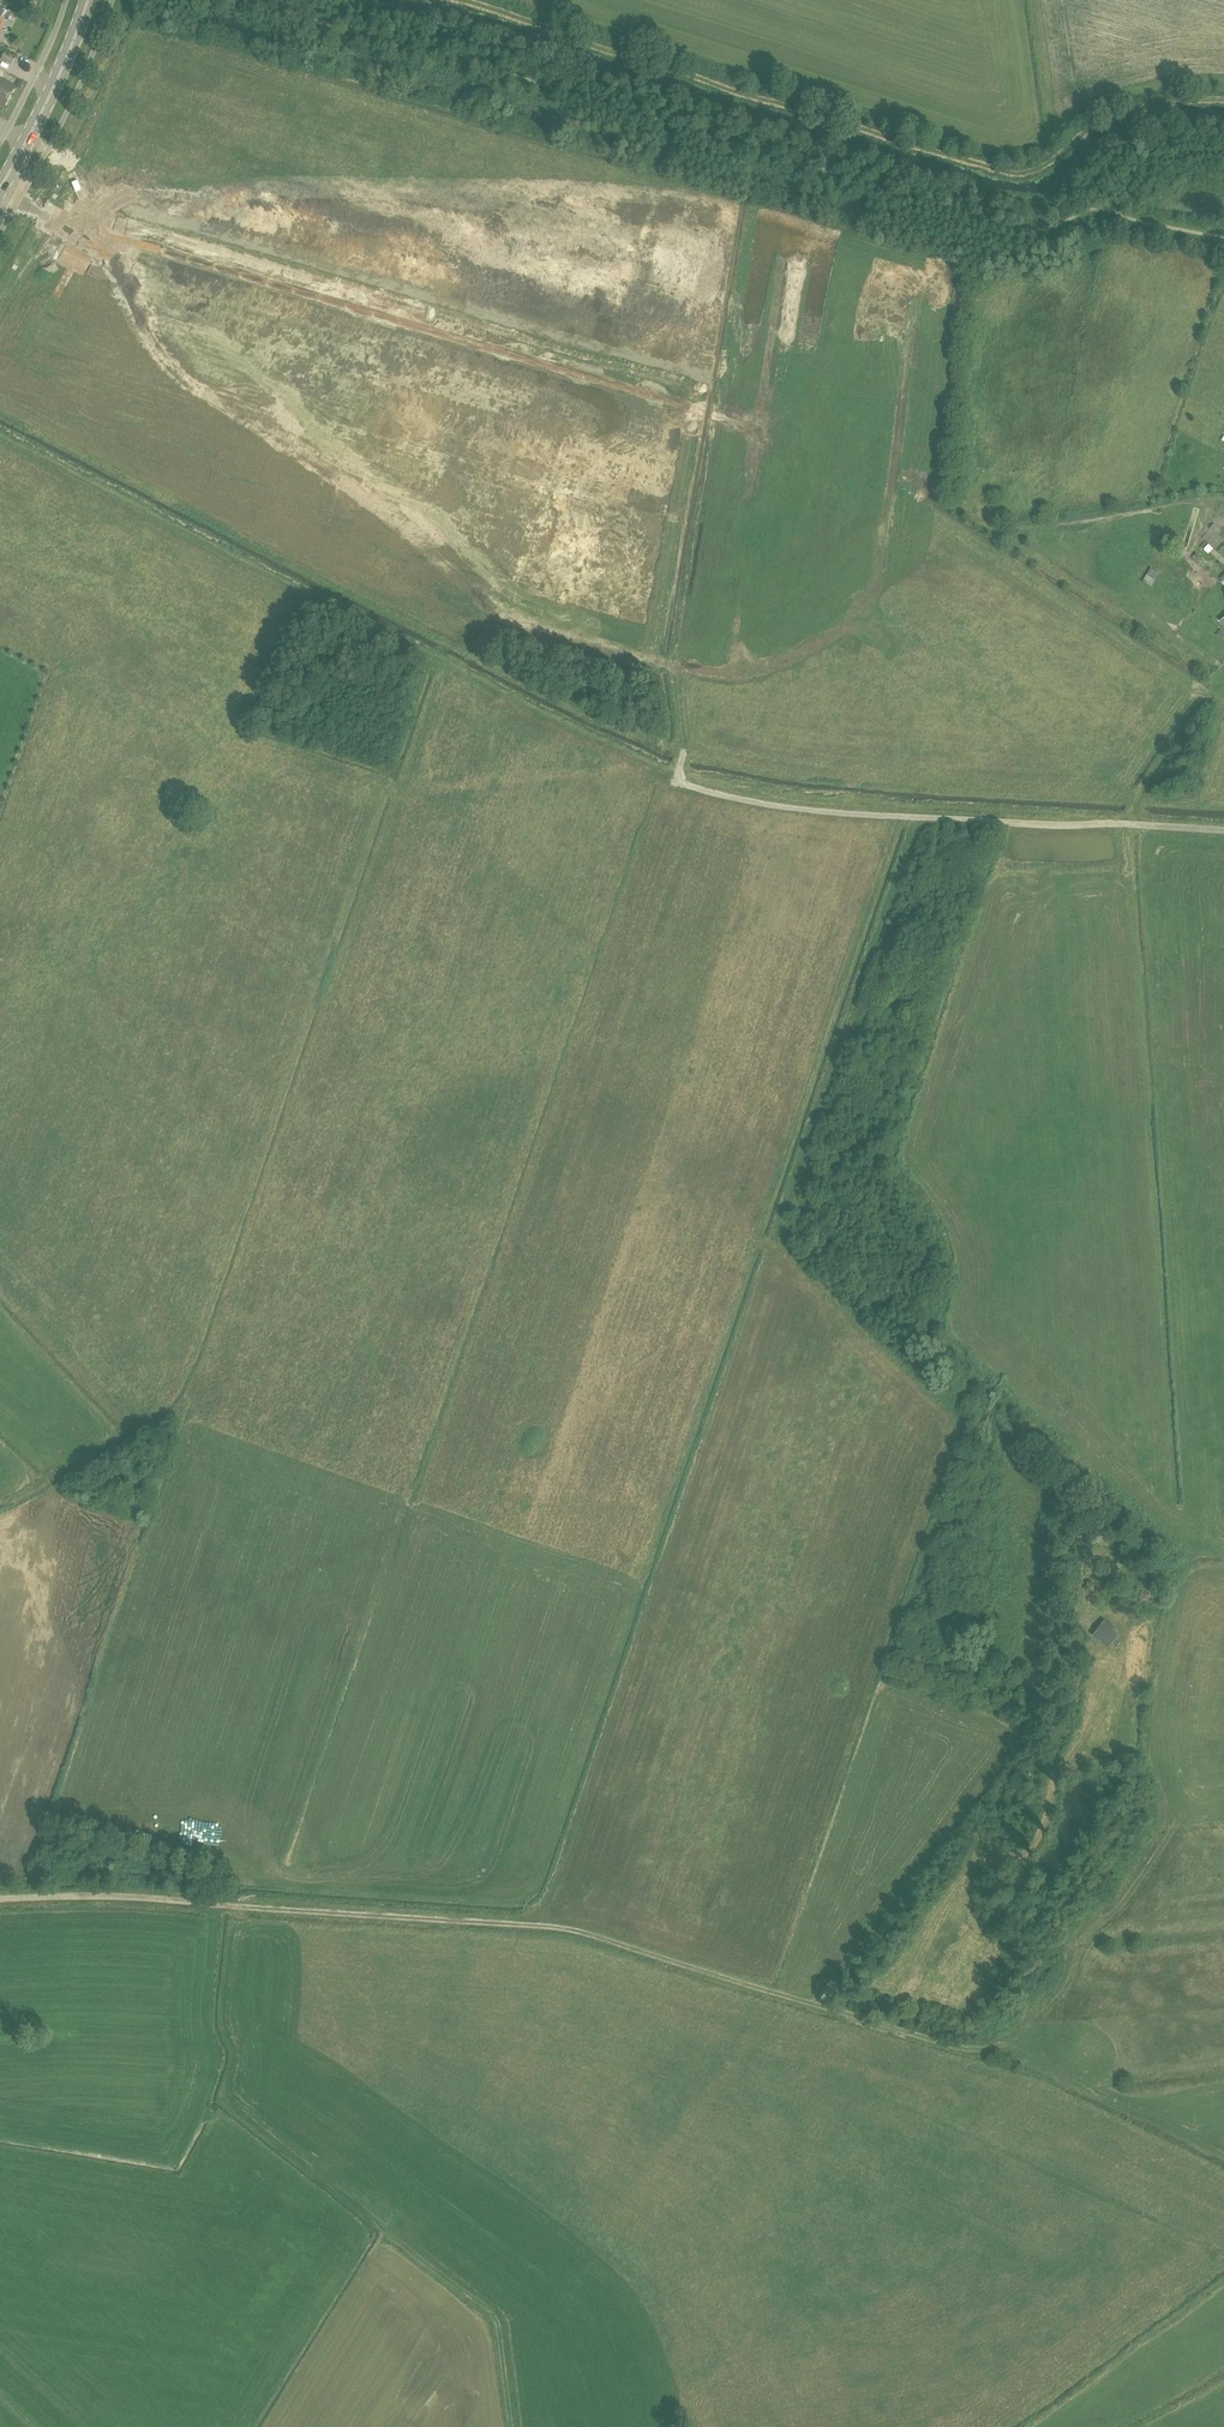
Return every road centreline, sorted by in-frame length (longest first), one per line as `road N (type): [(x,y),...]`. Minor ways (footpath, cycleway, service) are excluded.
road 1 (track): [(0,1910),(270,1907),(521,1924)]
road 2 (track): [(969,478),(971,515),(1223,680)]
road 3 (track): [(899,816),(732,798),(680,783),(680,767)]
road 4 (track): [(899,816),(1130,824)]
road 5 (secondary): [(0,183),(35,125),(87,0)]

